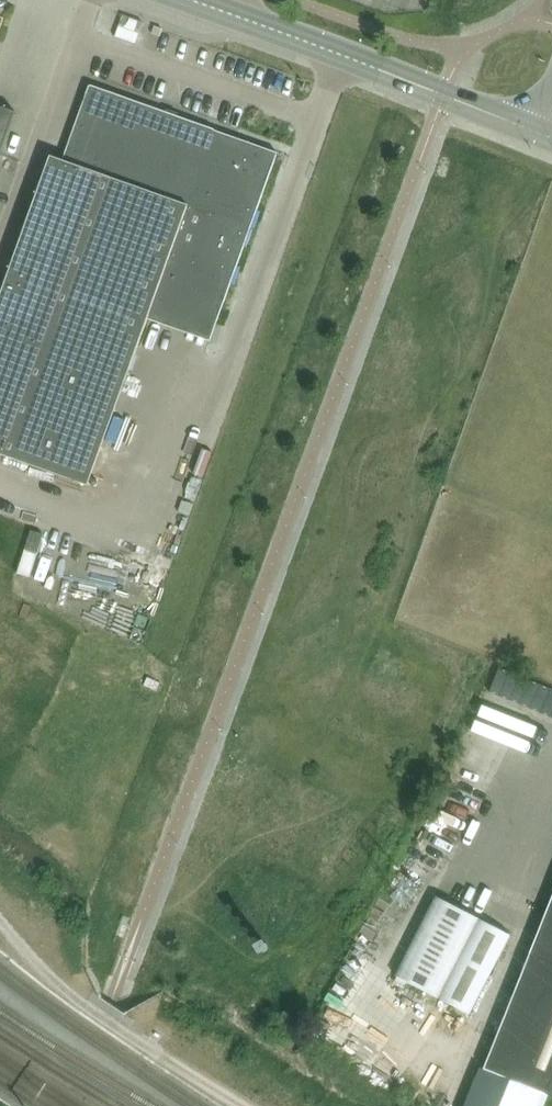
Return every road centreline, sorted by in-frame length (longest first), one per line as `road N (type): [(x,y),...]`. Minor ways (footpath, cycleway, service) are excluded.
road 1 (secondary): [(545,136),(189,0)]

